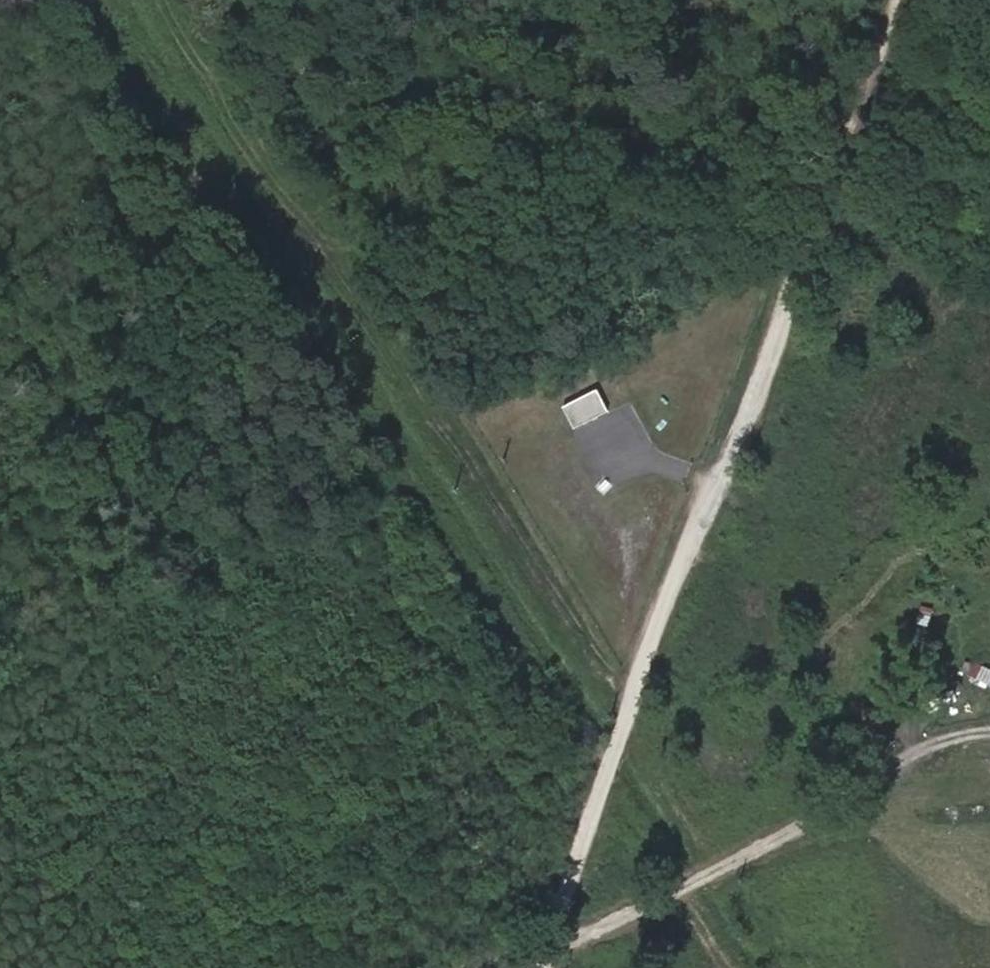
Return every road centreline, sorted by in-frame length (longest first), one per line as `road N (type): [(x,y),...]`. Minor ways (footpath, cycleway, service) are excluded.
road 1 (track): [(537,967),(704,507),(746,430),(900,0)]

